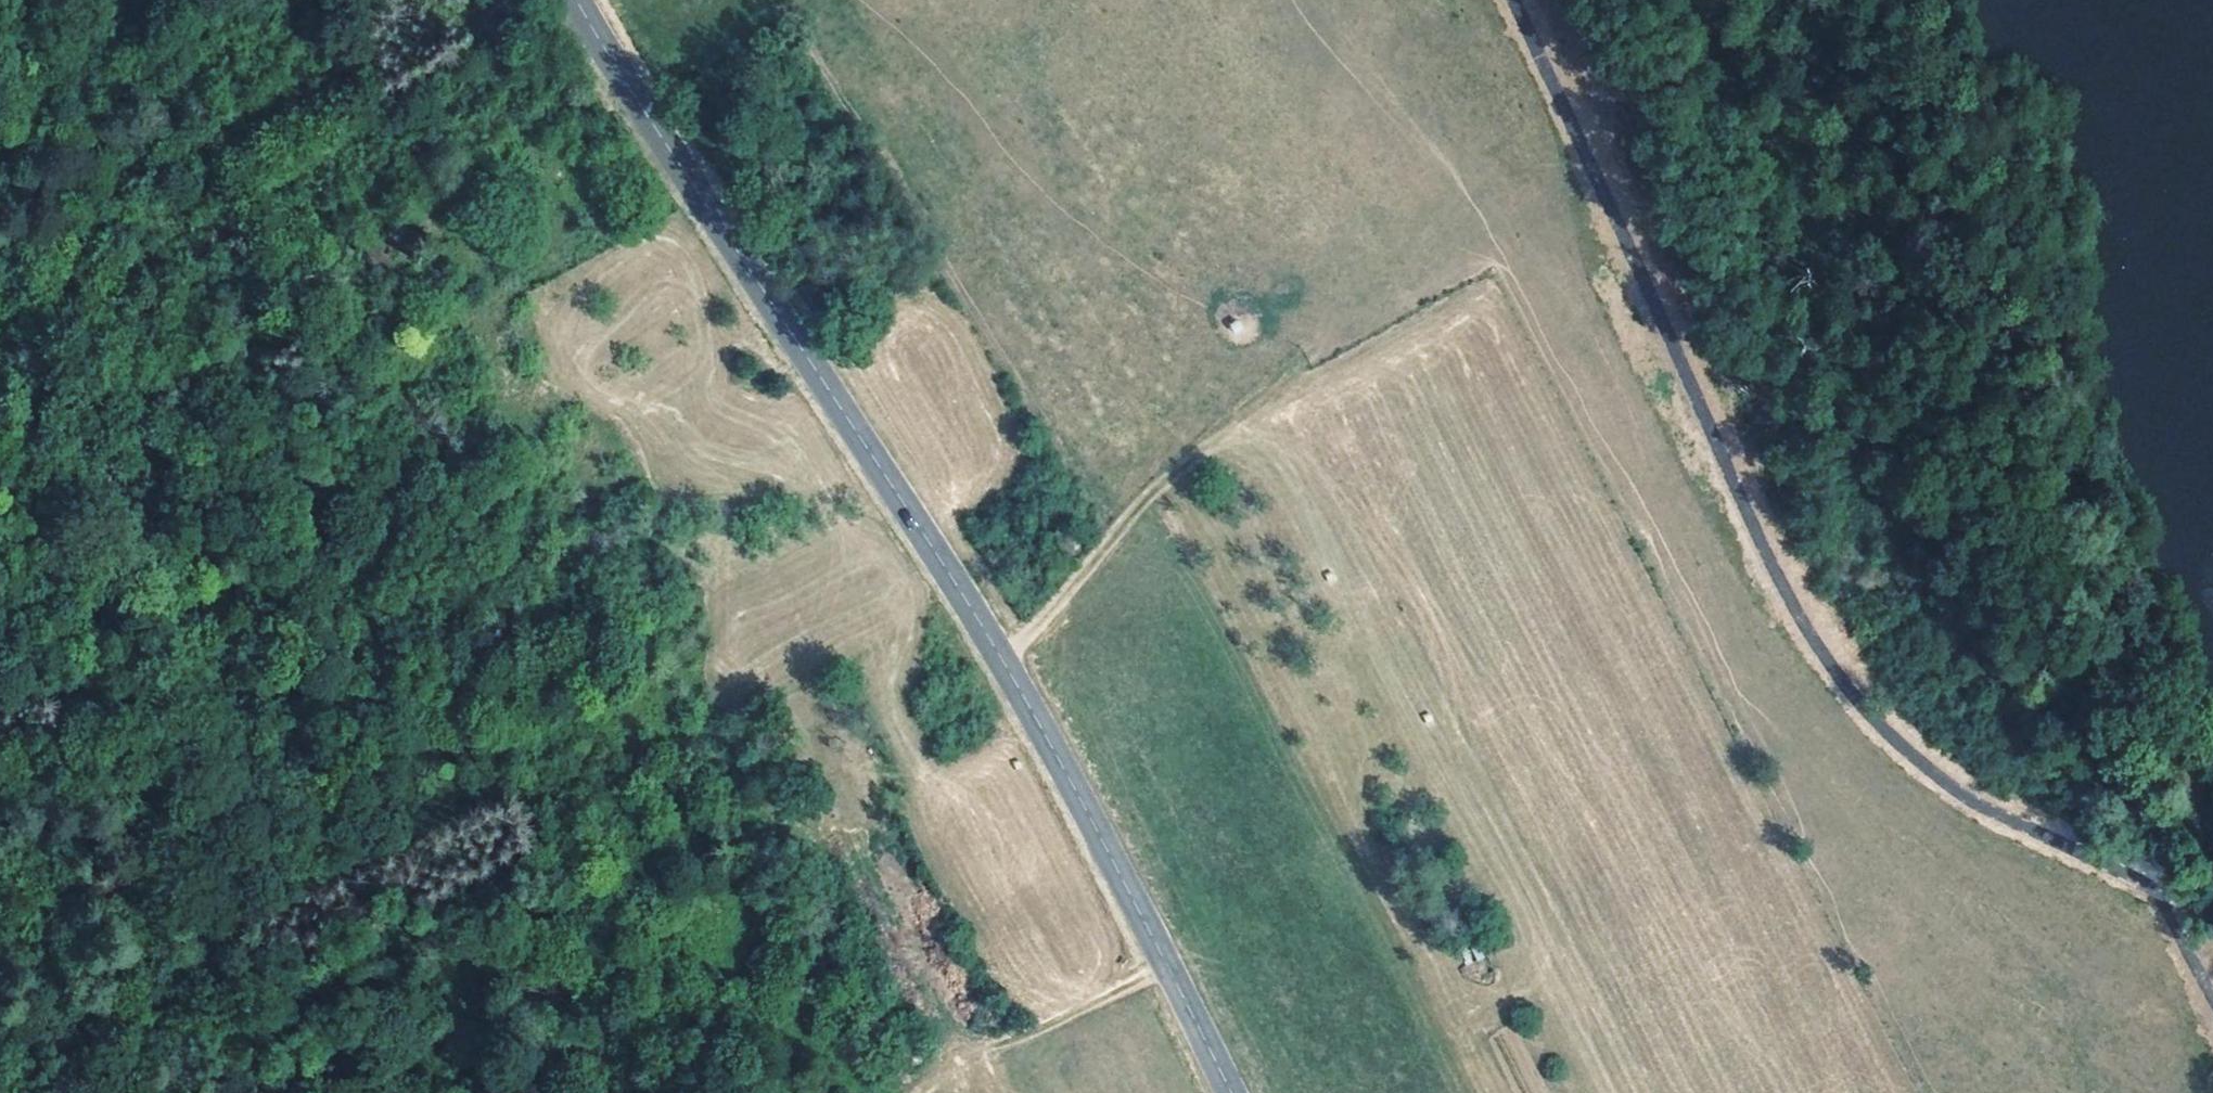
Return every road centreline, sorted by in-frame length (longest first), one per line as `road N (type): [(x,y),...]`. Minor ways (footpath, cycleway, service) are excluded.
road 1 (secondary): [(1233,1092),(1003,660),(577,0)]

